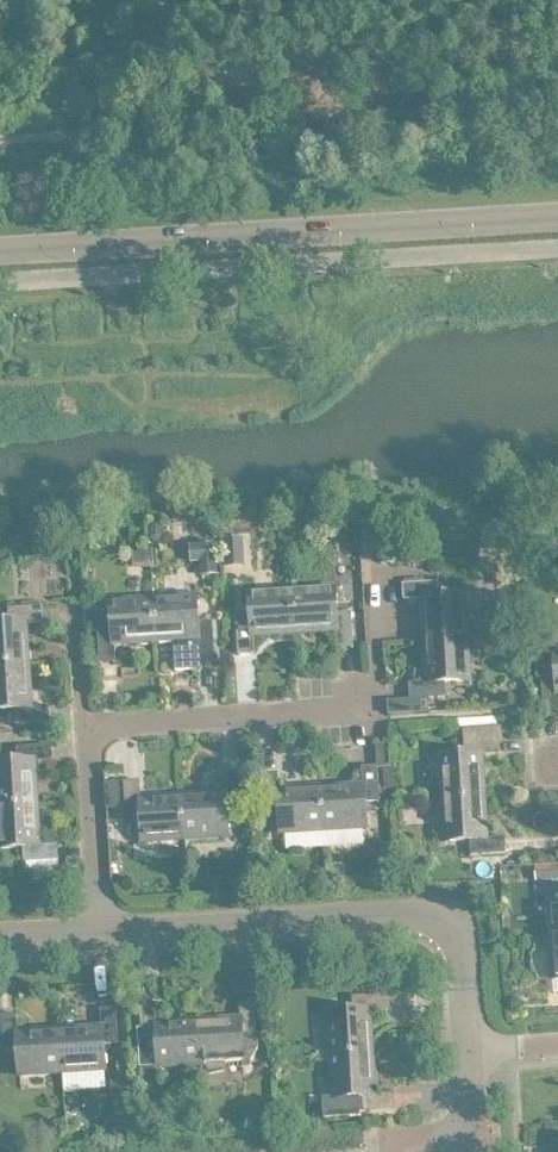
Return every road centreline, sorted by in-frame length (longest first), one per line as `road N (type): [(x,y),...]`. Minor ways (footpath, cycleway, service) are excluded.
road 1 (tertiary): [(0,254),(557,221)]
road 2 (unclassified): [(471,1051),(462,926),(418,915),(103,930)]
road 3 (residential): [(87,727),(365,706)]
road 4 (residential): [(103,930),(87,727)]

